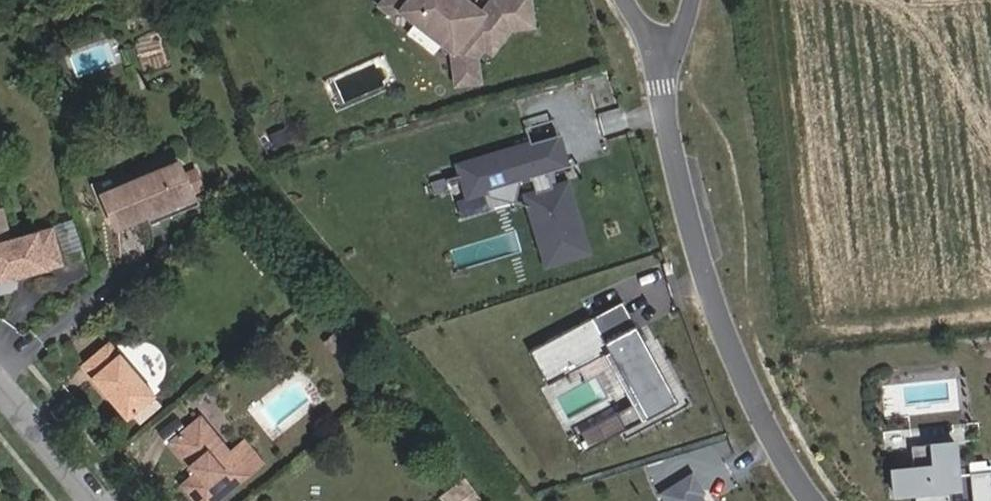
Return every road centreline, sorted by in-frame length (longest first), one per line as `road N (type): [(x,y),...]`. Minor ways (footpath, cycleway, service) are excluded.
road 1 (residential): [(812,500),(755,407),(722,323),(686,204),(658,65)]
road 2 (residential): [(104,500),(0,383)]

